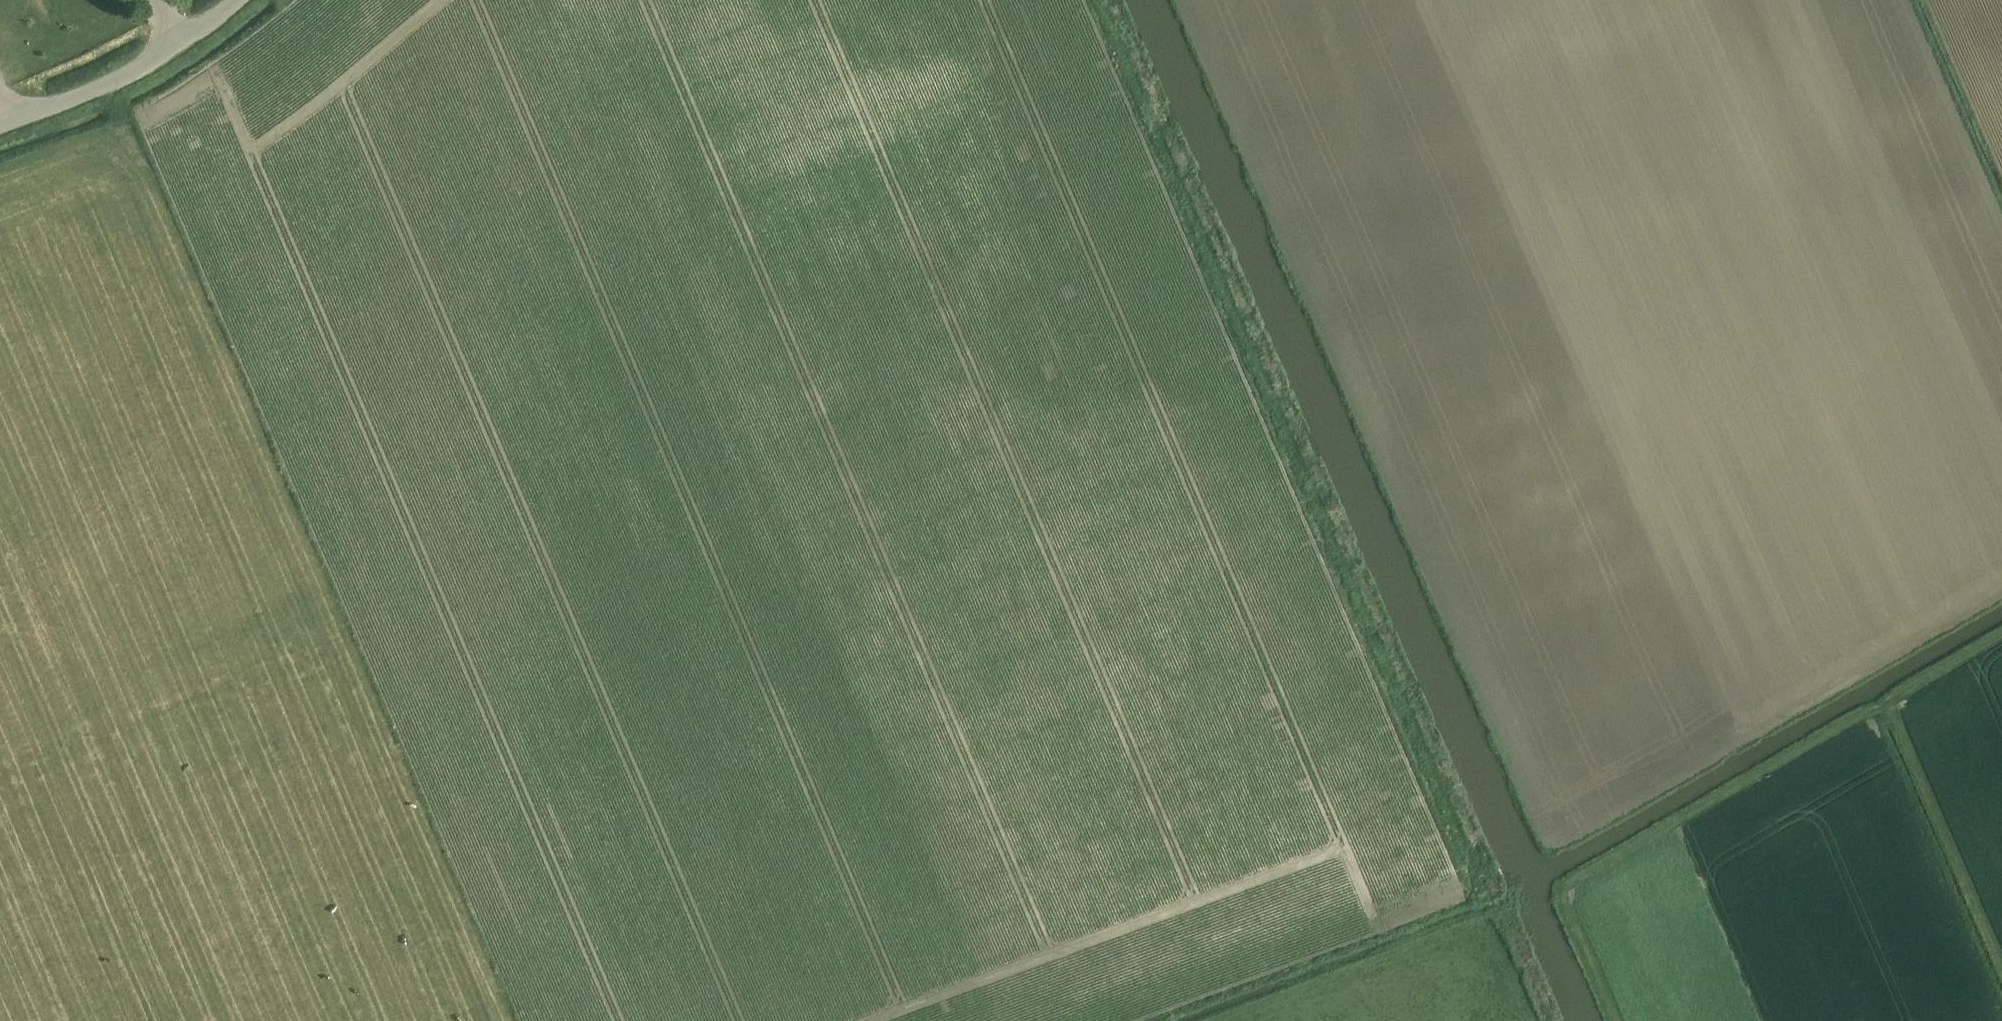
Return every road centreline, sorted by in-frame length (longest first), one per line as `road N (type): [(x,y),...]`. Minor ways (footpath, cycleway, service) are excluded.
road 1 (unclassified): [(0,126),(149,62),(237,0)]

